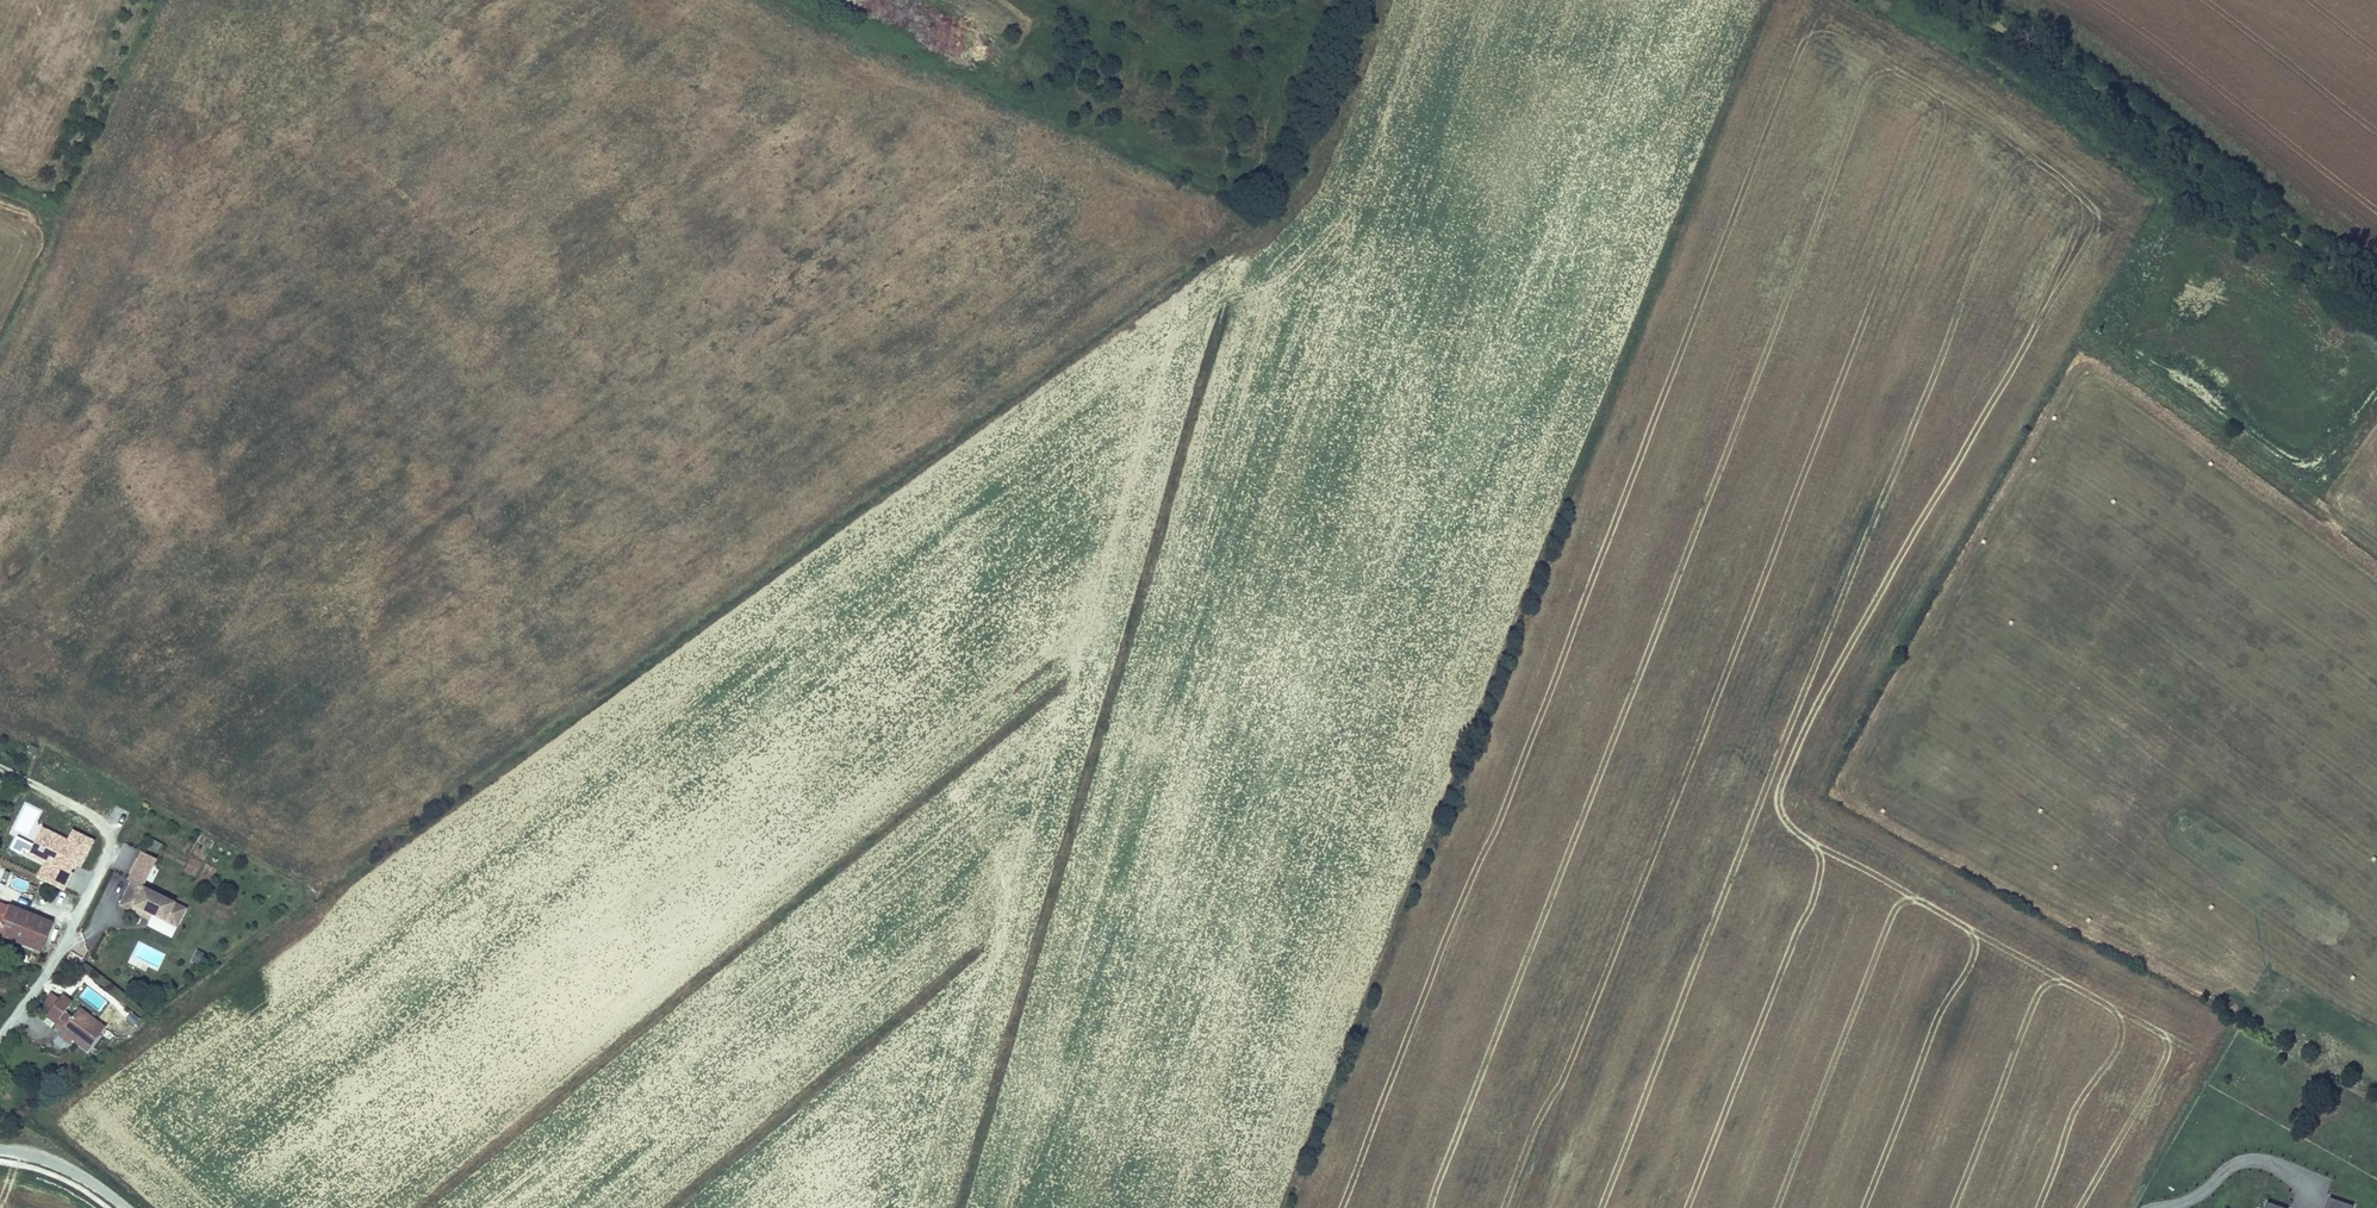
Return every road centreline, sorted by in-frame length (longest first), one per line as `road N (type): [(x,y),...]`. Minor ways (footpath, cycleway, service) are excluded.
road 1 (residential): [(0,1037),(61,949),(109,843),(103,824),(0,768)]
road 2 (track): [(2376,545),(2089,345)]
road 3 (unclassified): [(124,1207),(70,1170),(0,1150)]

